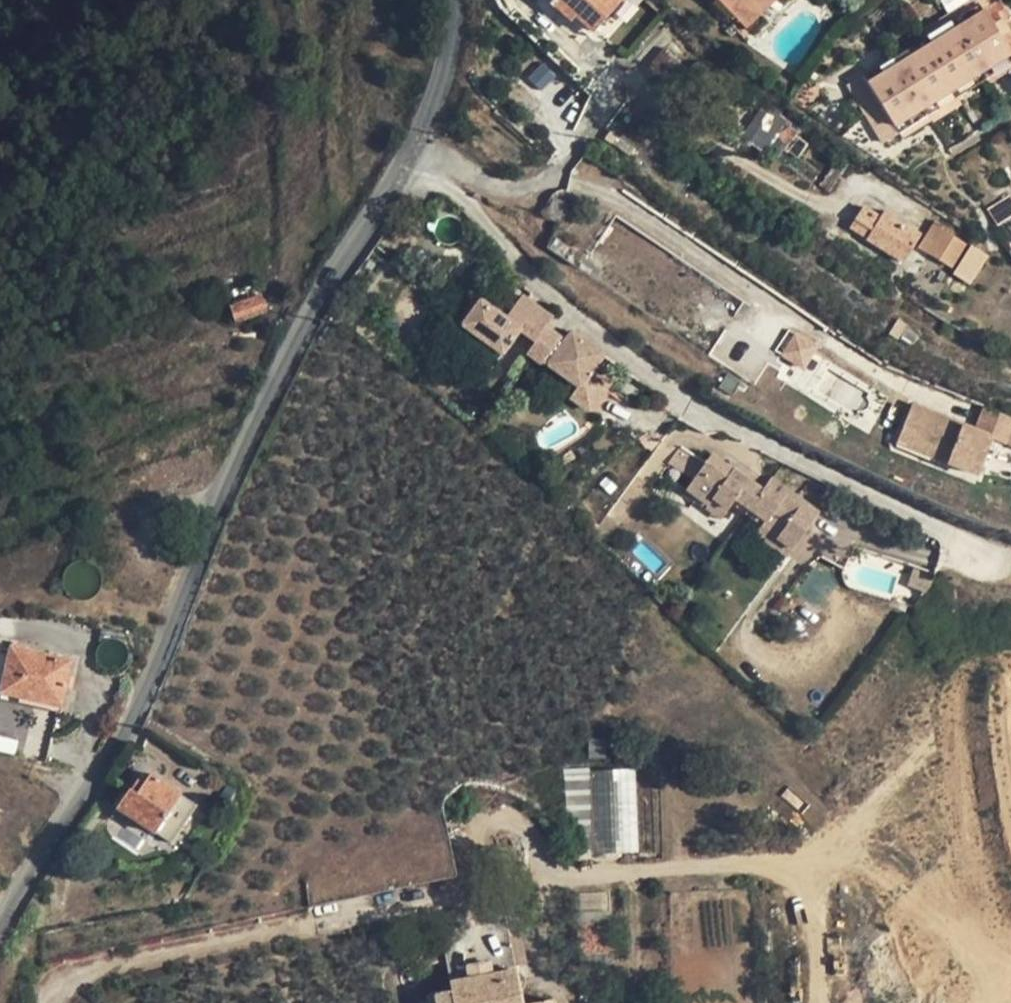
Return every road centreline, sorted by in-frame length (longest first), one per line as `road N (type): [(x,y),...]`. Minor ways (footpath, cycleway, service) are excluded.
road 1 (unclassified): [(395,181),(301,327),(111,761),(0,924)]
road 2 (residential): [(395,181),(442,188),(474,209),(546,293),(646,371),(771,448),(972,541)]
road 3 (residential): [(410,150),(477,180),(515,186),(583,135)]
road 4 (unclassified): [(453,0),(444,71),(410,150)]

